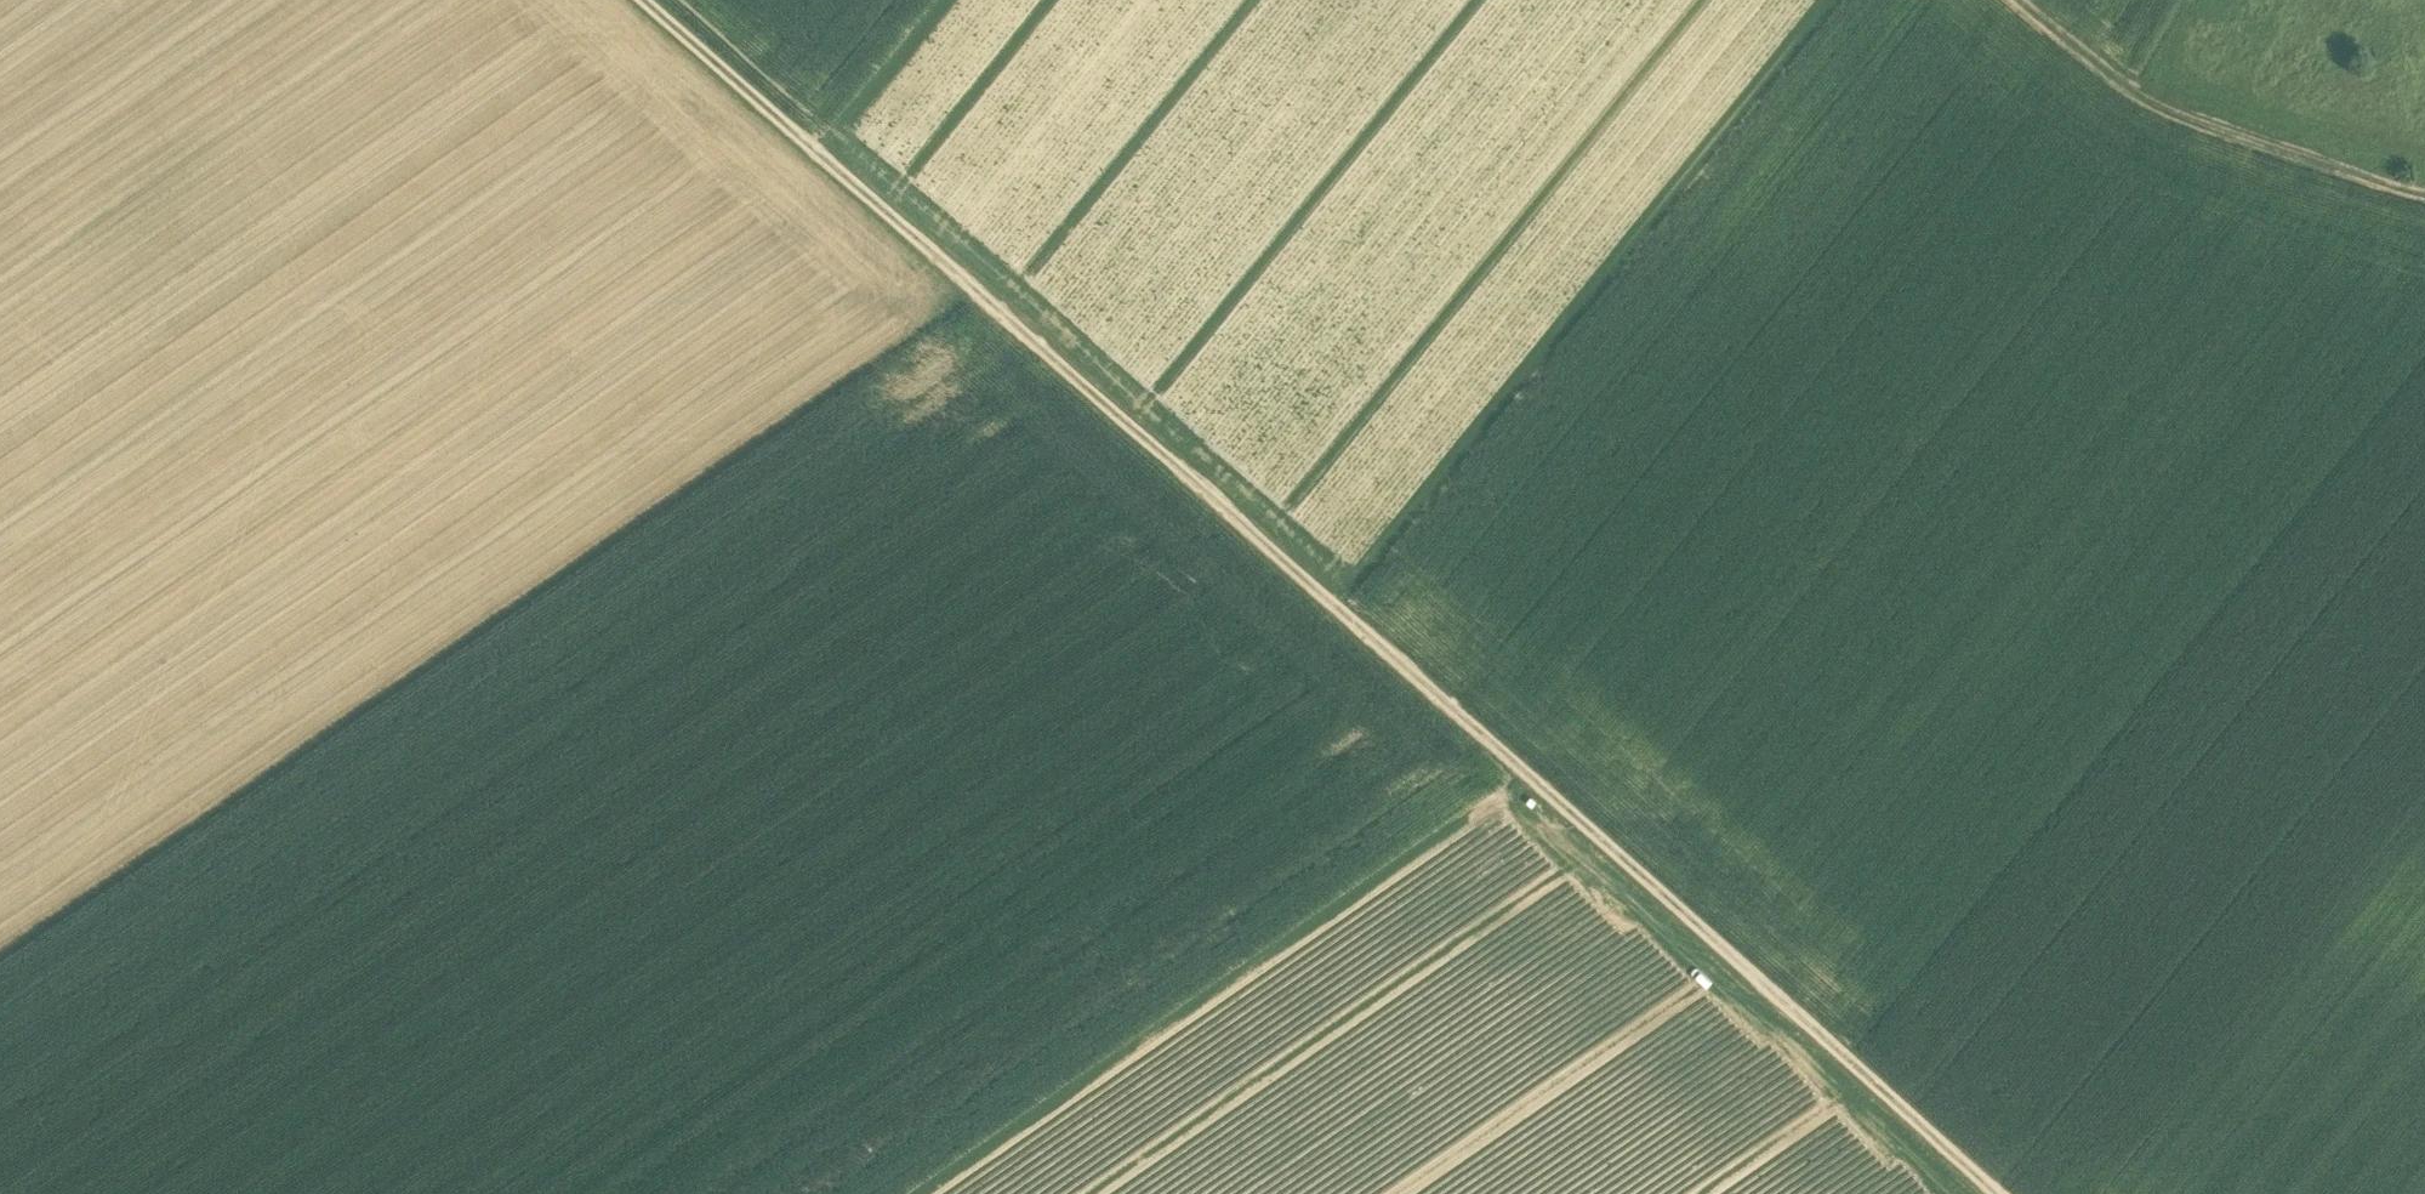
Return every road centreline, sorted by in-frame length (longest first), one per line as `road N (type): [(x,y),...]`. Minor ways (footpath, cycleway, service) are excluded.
road 1 (track): [(647,0),(2003,1193)]
road 2 (track): [(2037,0),(2137,87),(2188,114),(2424,200)]

